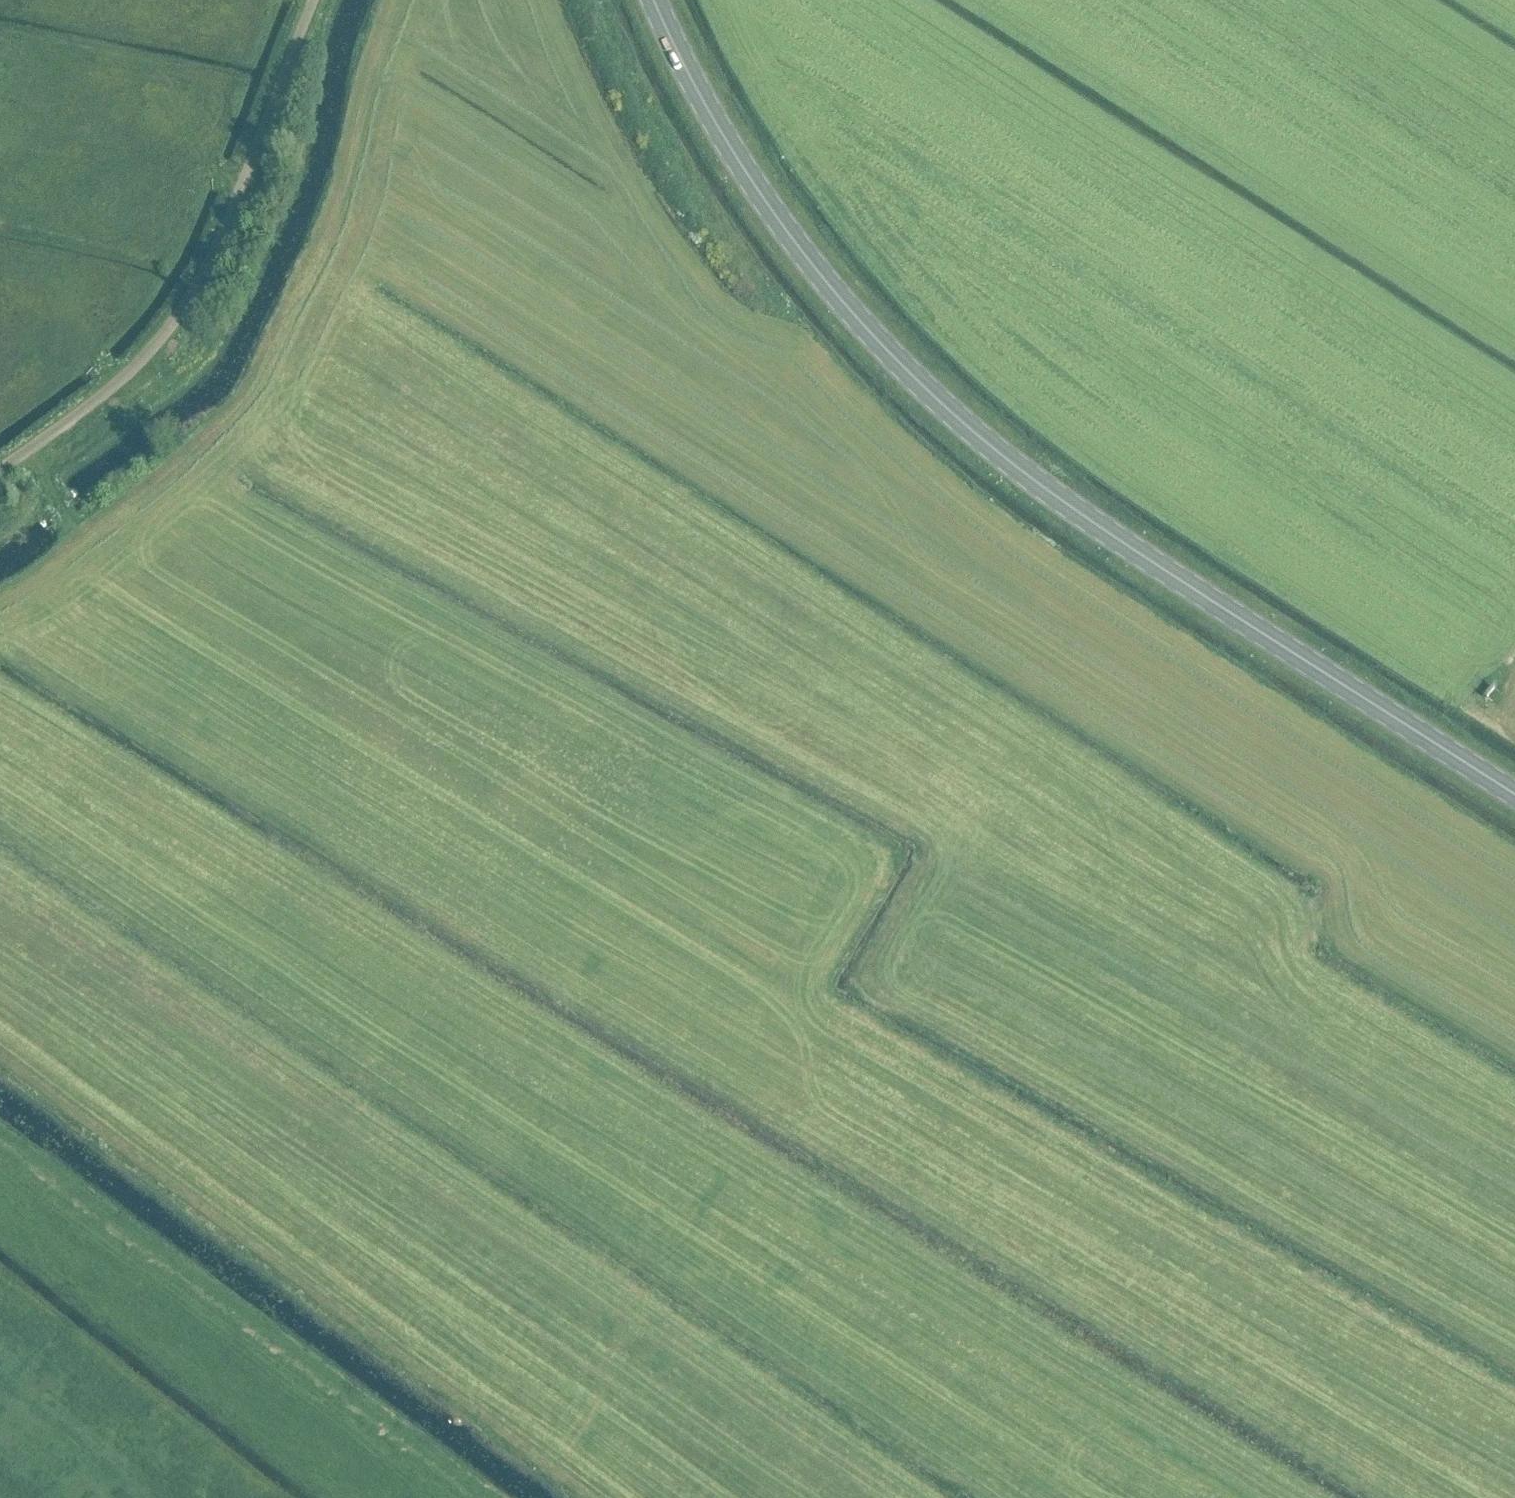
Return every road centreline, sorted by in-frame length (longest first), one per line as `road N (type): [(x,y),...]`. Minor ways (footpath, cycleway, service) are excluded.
road 1 (primary): [(652,0),(721,135),(798,250),(932,397),(1111,537),(1514,794)]
road 2 (unclassified): [(0,471),(124,378),(185,306),(240,192),(313,0)]

